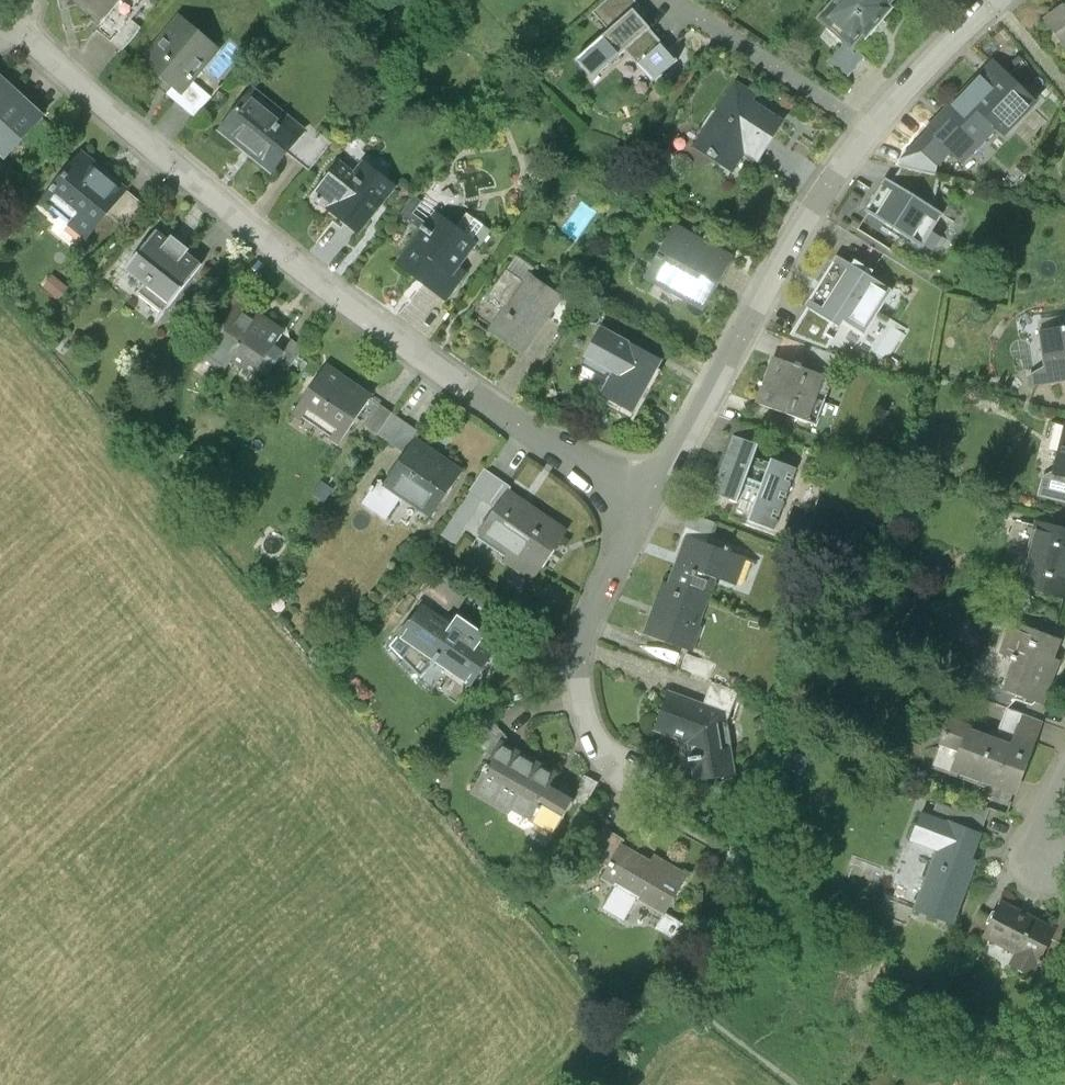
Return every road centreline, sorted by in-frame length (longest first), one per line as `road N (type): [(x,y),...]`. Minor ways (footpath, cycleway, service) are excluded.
road 1 (residential): [(648,503),(424,360),(246,225),(14,25)]
road 2 (residential): [(998,0),(899,96),(845,164),(648,503)]
road 3 (residential): [(648,503),(587,623),(578,658),(588,726),(626,771)]

